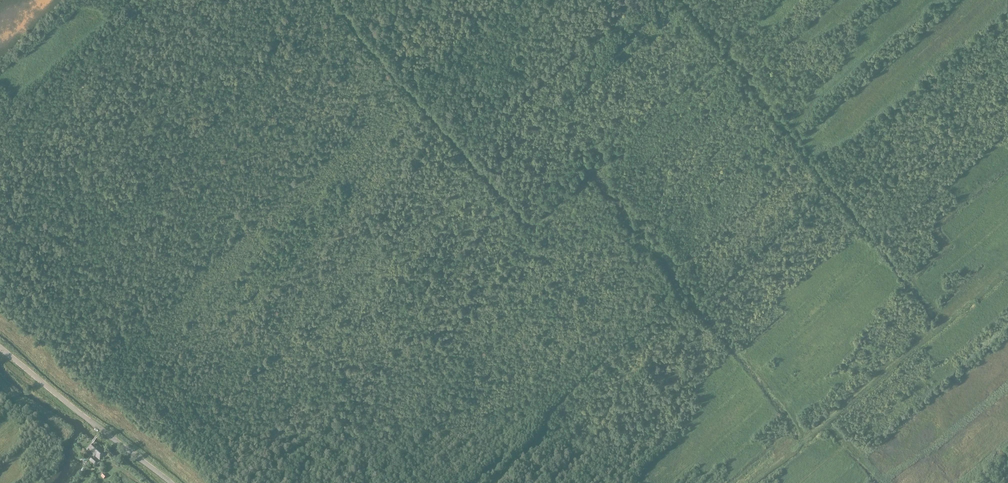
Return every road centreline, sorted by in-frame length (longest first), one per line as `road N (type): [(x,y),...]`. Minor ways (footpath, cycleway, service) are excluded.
road 1 (track): [(749,482),(921,344)]
road 2 (tertiary): [(171,482),(0,347)]

